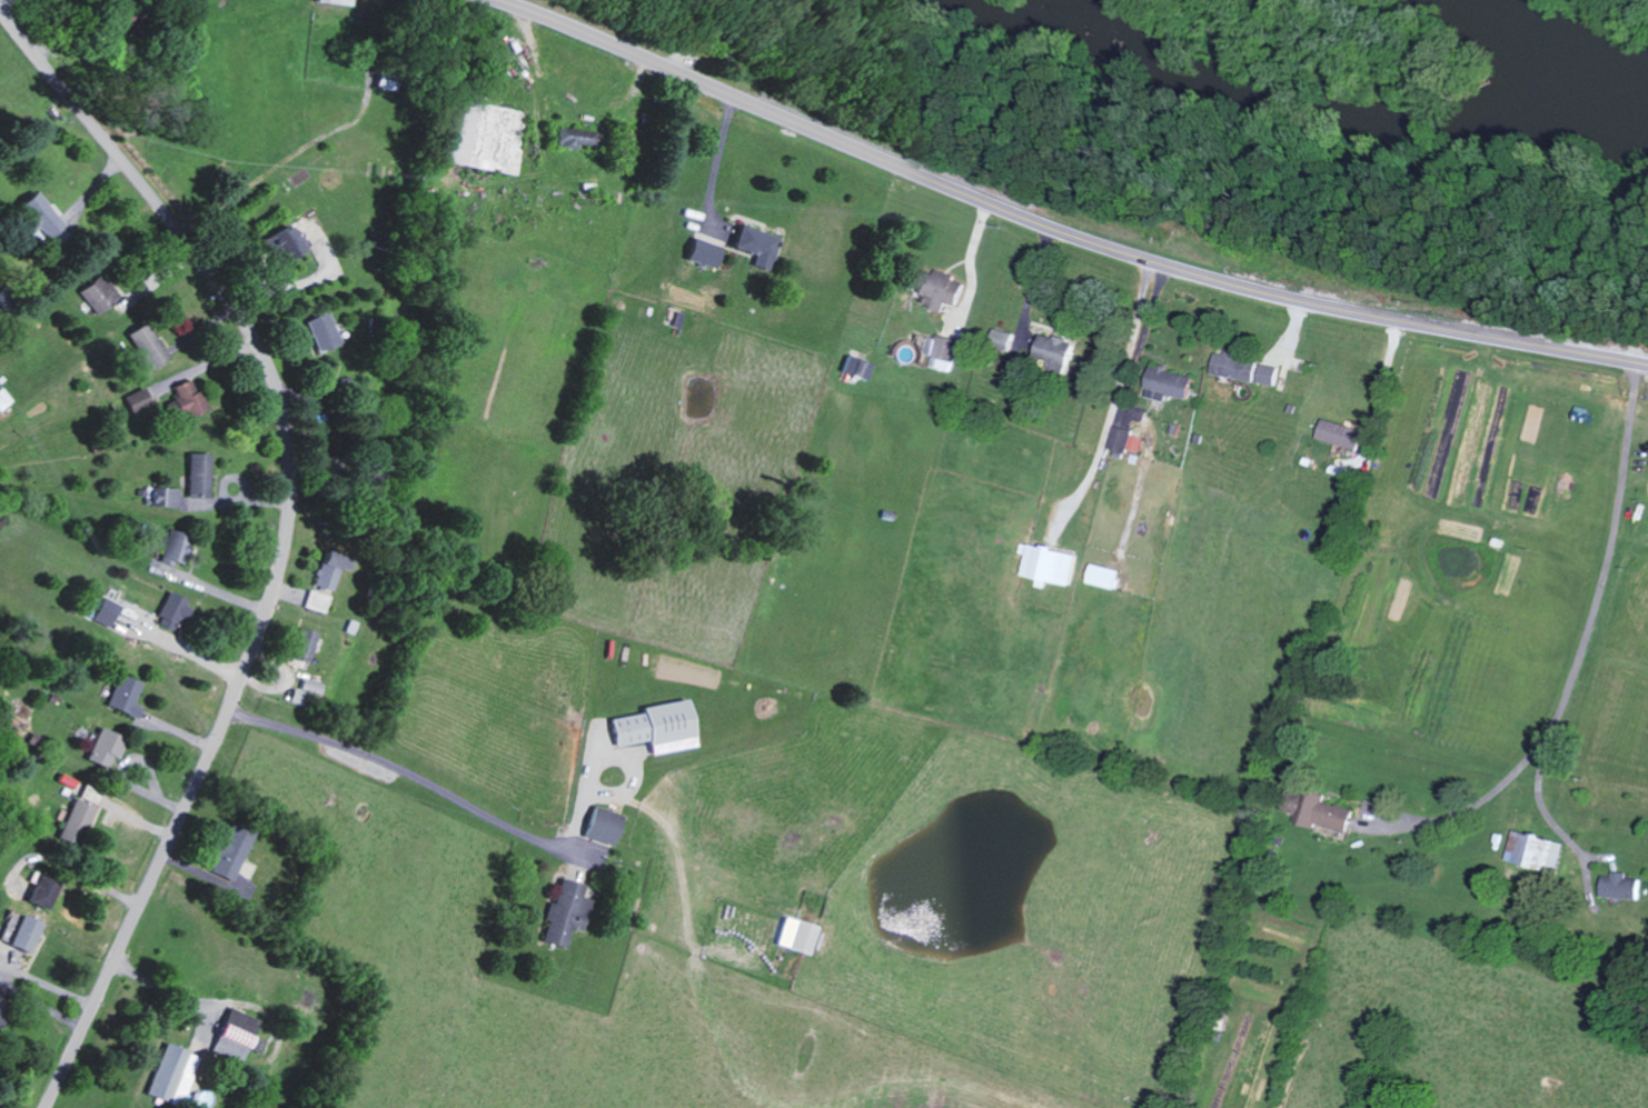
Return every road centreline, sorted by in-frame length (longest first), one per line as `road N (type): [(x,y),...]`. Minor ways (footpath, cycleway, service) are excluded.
road 1 (residential): [(47,1107),(249,659),(277,570),(289,455),(277,386),(244,321),(0,8)]
road 2 (secondary): [(1647,367),(1280,299),(1095,247),(486,0)]

